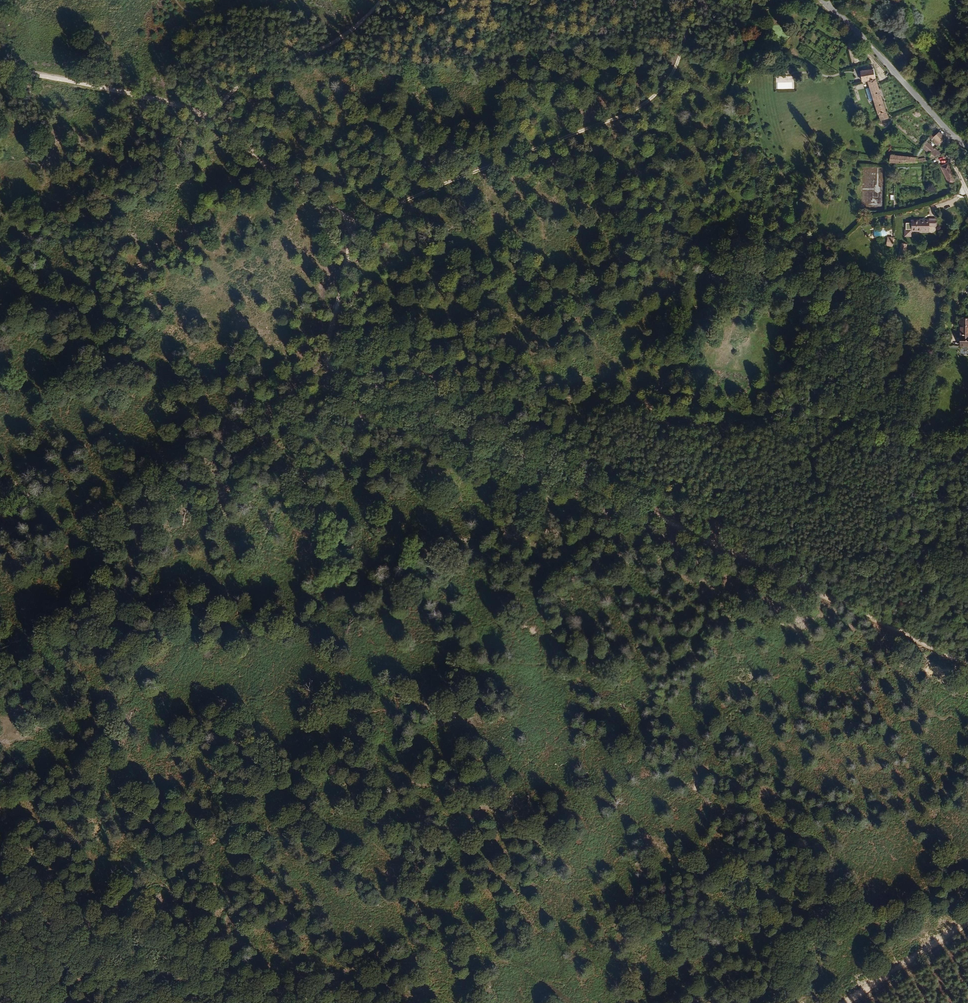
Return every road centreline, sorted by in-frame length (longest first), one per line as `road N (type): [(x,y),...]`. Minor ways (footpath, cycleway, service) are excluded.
road 1 (track): [(707,0),(687,29),(673,77),(638,109),(358,224)]
road 2 (residential): [(823,0),(967,147)]
road 3 (track): [(967,923),(844,1002)]

